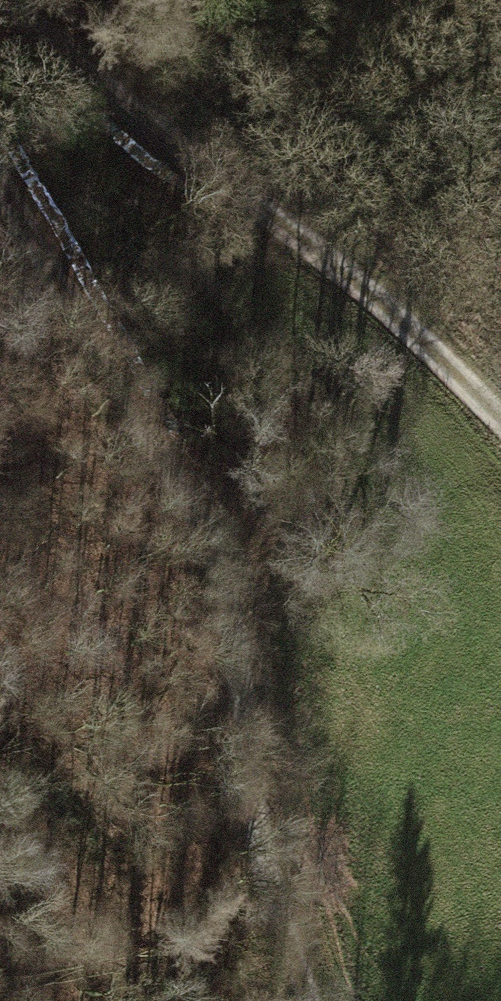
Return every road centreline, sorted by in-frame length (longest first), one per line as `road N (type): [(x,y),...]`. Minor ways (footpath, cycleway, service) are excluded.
road 1 (track): [(310,1000),(255,789),(240,638),(206,514),(0,160)]
road 2 (track): [(21,0),(105,85),(500,405)]
road 3 (track): [(272,860),(259,1000)]

